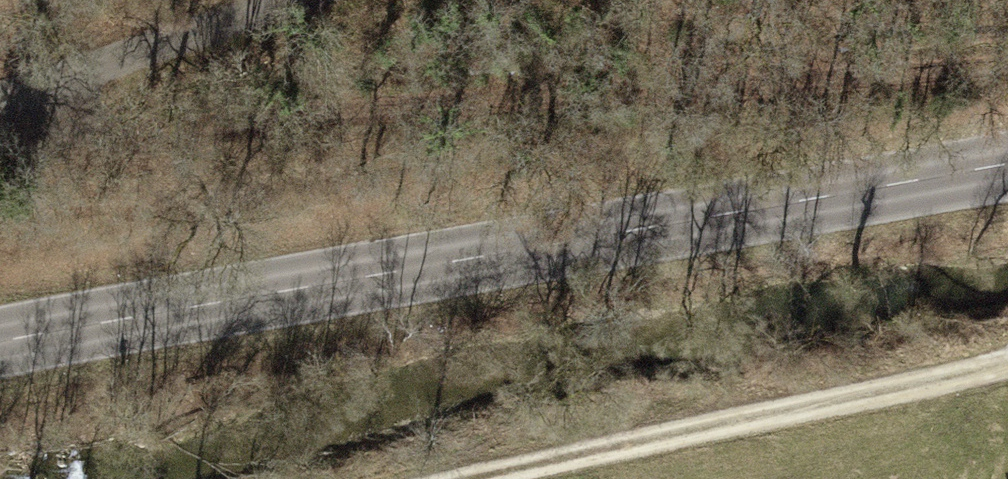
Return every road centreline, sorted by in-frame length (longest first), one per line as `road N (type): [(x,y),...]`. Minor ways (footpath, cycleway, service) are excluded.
road 1 (primary): [(1007,158),(0,350)]
road 2 (track): [(0,128),(1007,57)]
road 3 (track): [(1007,359),(455,478)]

